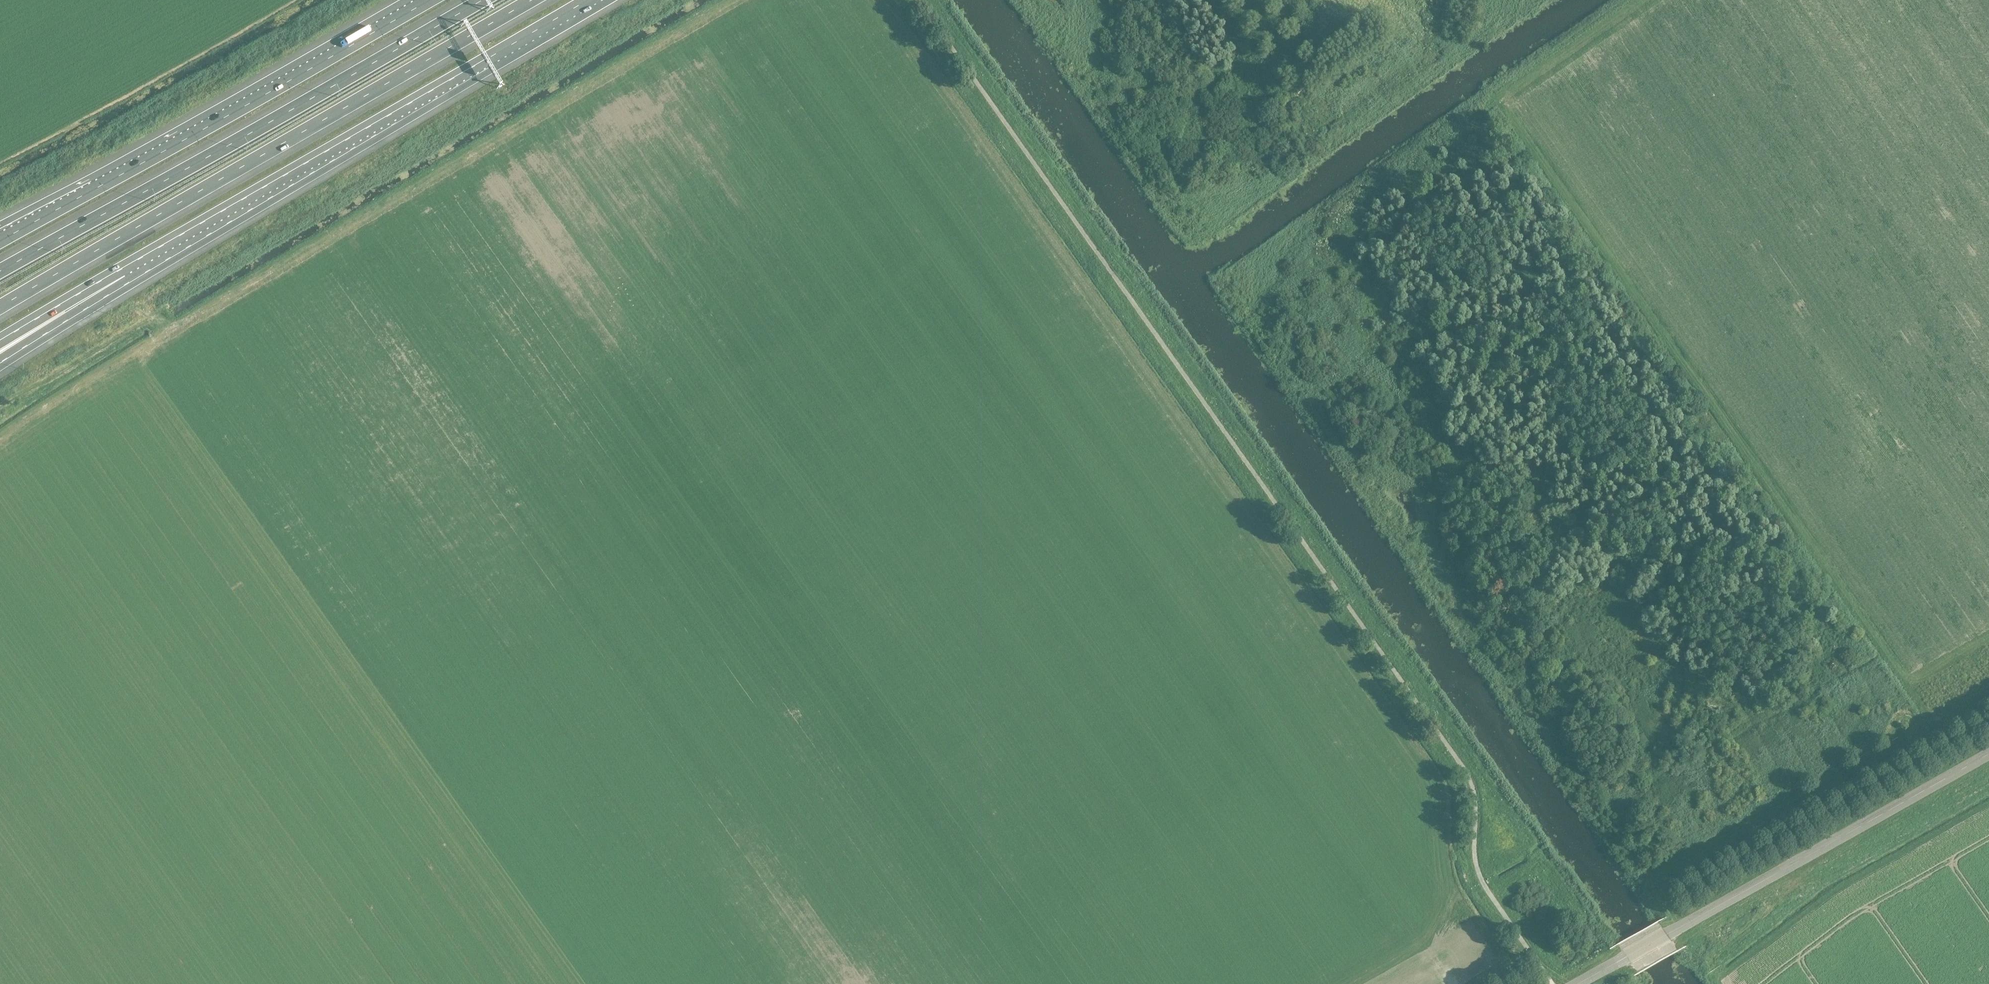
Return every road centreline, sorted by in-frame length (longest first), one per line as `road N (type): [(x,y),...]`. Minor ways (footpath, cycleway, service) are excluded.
road 1 (motorway): [(0,307),(532,0)]
road 2 (motorway): [(482,0),(0,271)]
road 3 (motorway): [(121,269),(586,0)]
road 4 (motorway): [(430,0),(0,241)]
road 5 (unclassified): [(1577,983),(1988,754)]
road 6 (motorway): [(0,364),(64,322),(121,269)]
road 7 (motorway): [(0,341),(121,269)]

